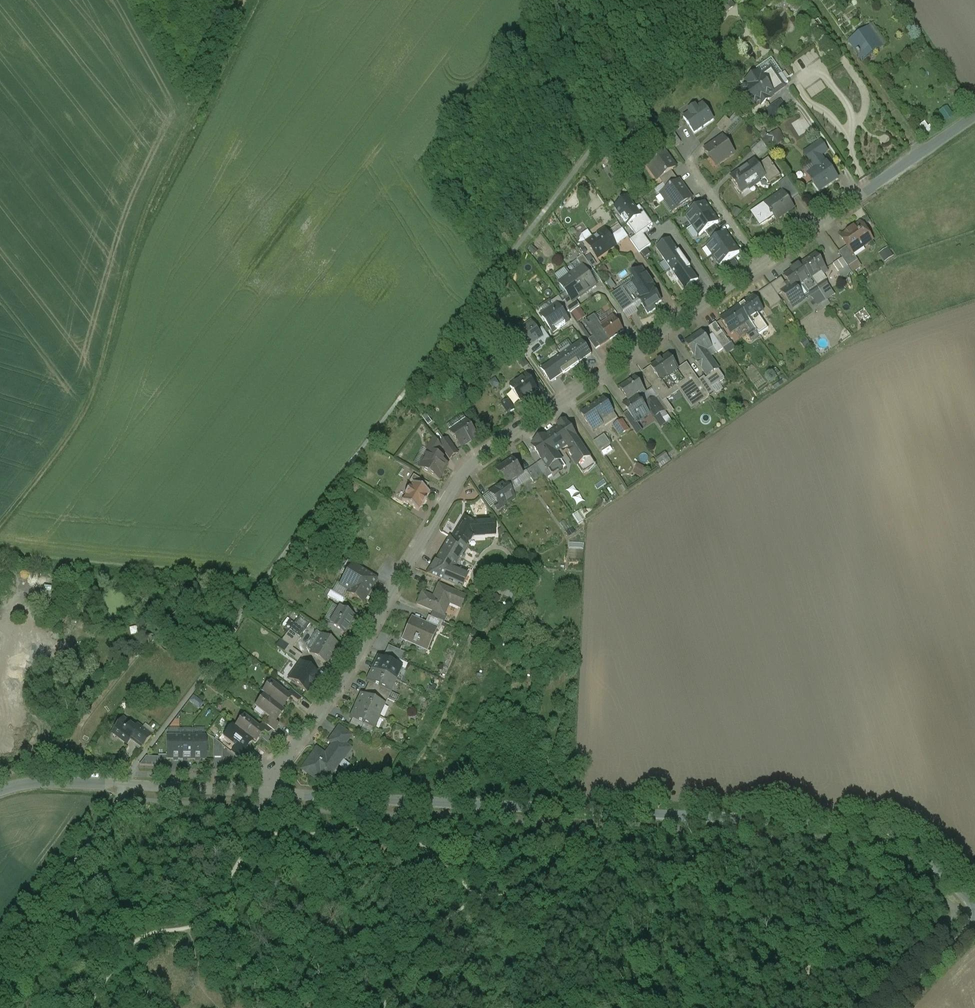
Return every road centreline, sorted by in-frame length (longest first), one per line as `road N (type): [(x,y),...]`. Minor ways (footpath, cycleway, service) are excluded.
road 1 (residential): [(276,771),(340,683),(467,467),(974,117)]
road 2 (unclassified): [(281,793),(888,828),(974,911)]
road 3 (unclassified): [(0,791),(63,782),(227,791)]
road 4 (unclassified): [(893,1007),(974,920)]

